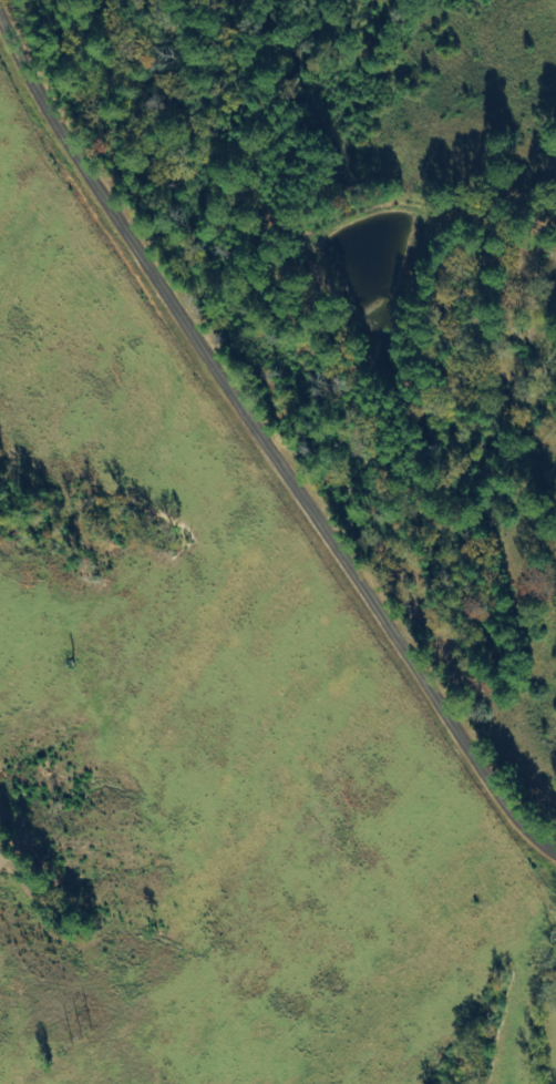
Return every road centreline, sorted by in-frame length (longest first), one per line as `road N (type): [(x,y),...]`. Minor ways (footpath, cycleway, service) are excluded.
road 1 (residential): [(6,0),(212,359),(482,774),(555,836)]

